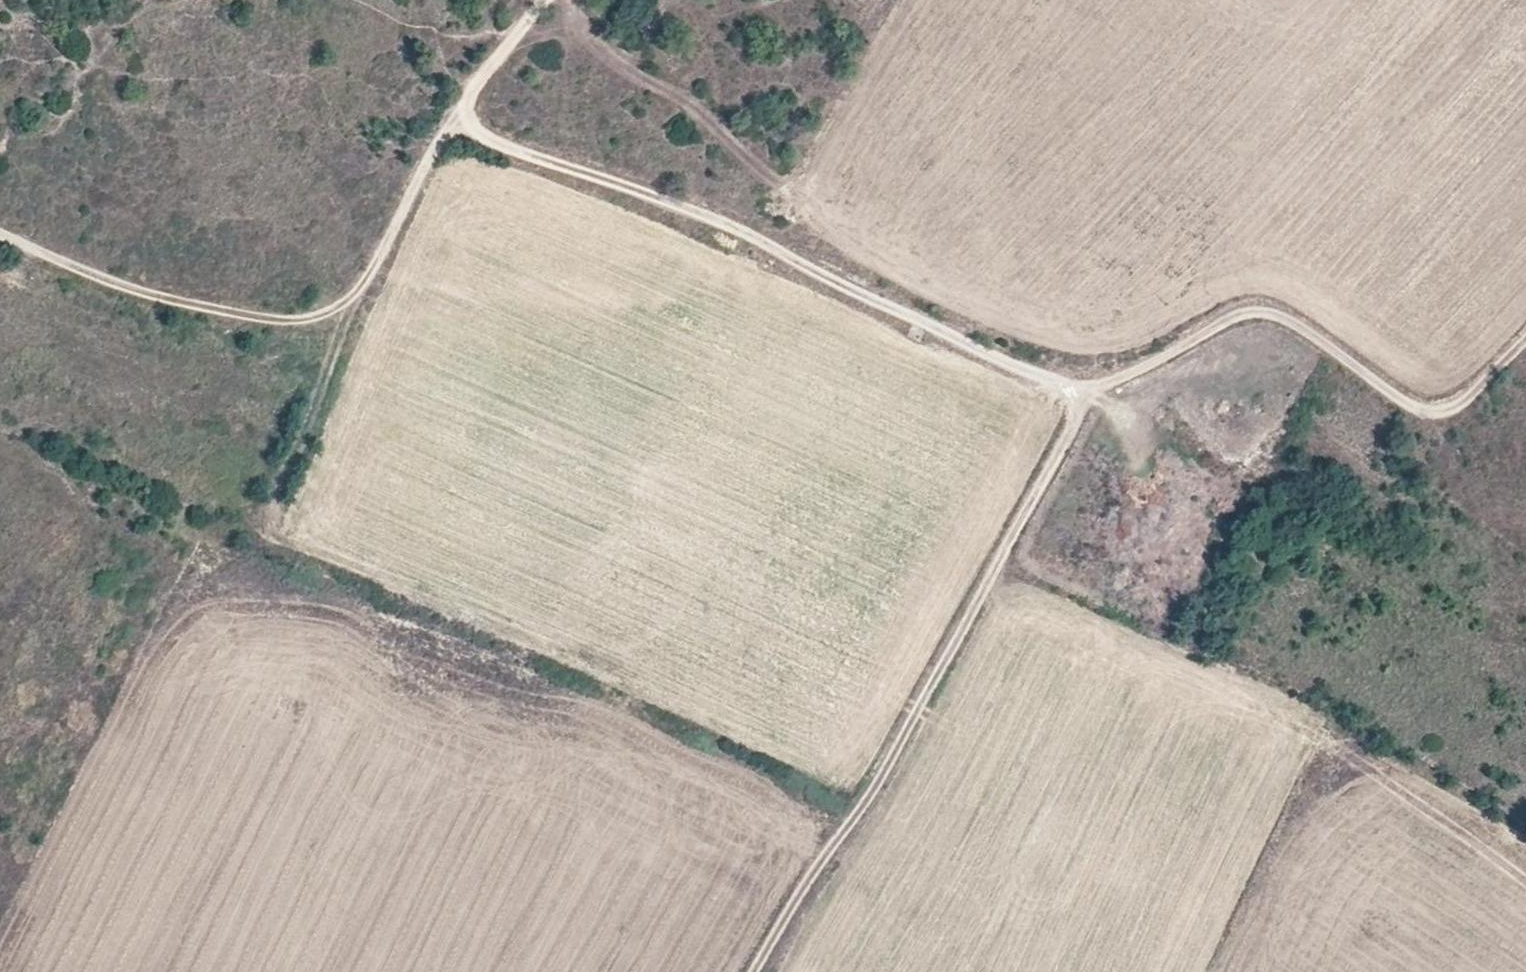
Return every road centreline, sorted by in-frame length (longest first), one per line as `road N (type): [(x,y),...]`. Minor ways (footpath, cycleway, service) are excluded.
road 1 (track): [(761,971),(992,597),(1082,393),(741,230),(460,125)]
road 2 (track): [(0,228),(93,278),(222,312),(332,320),(394,243),(491,72),(545,0)]
road 3 (track): [(1082,393),(1256,310),(1294,323),(1423,410),(1455,408),(1525,336)]

